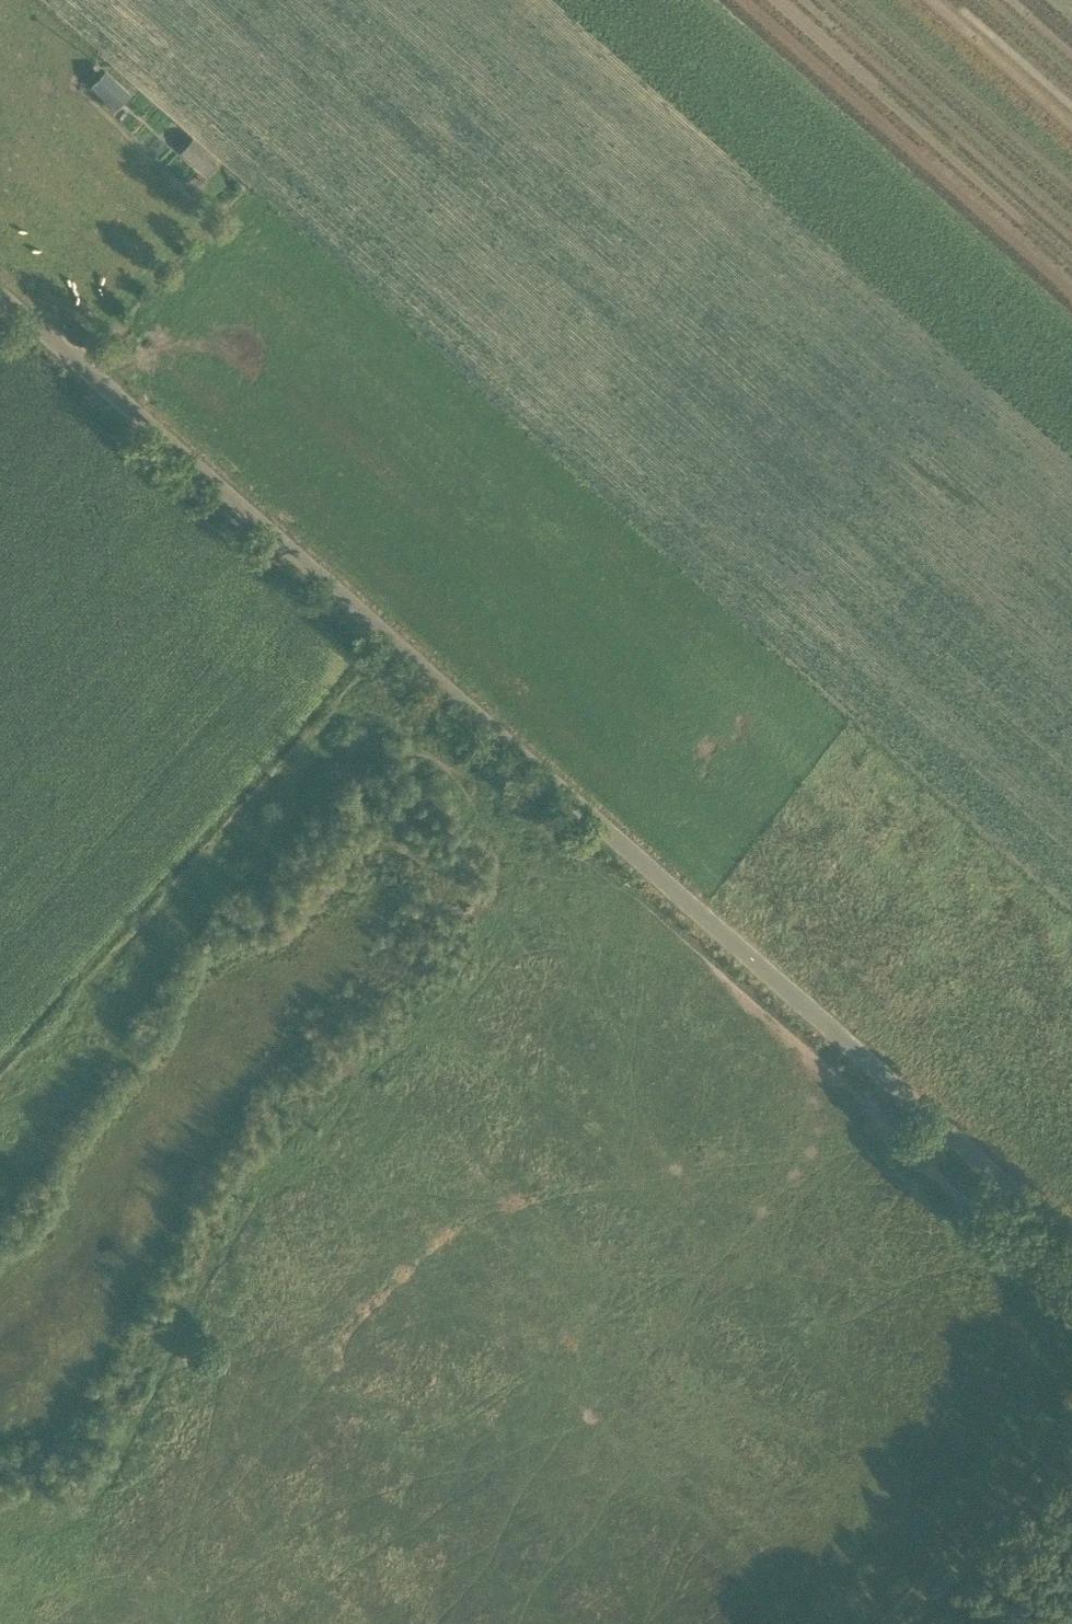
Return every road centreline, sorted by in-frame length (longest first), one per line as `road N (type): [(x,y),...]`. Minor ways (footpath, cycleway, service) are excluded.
road 1 (unclassified): [(1071,1244),(0,285)]
road 2 (track): [(1071,1435),(906,1623)]

